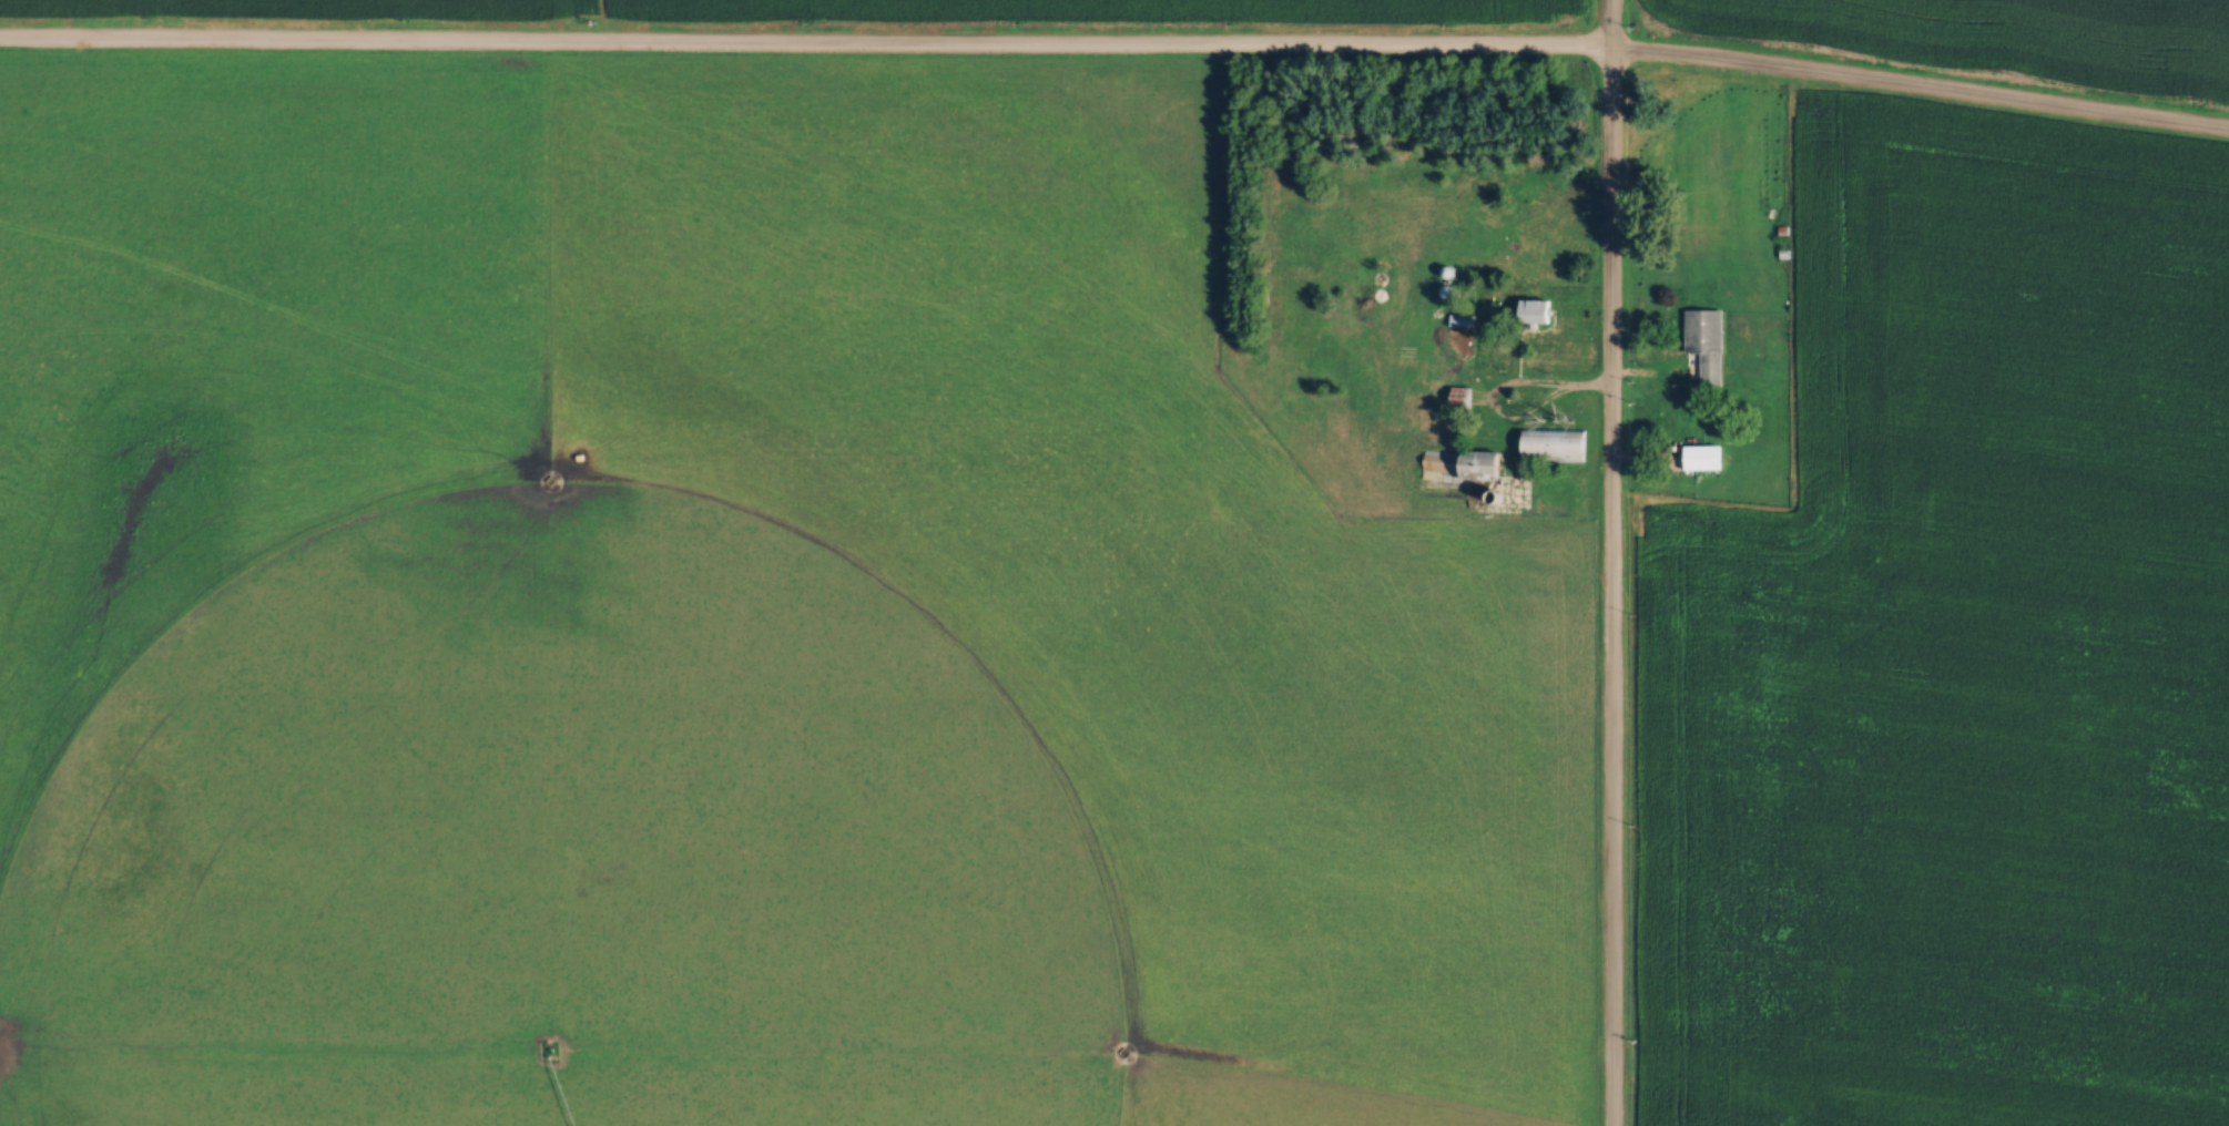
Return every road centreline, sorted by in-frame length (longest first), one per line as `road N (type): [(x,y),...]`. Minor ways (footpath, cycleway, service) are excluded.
road 1 (residential): [(0,41),(1582,49),(1781,66),(2228,131)]
road 2 (residential): [(1607,0),(1610,1125)]

